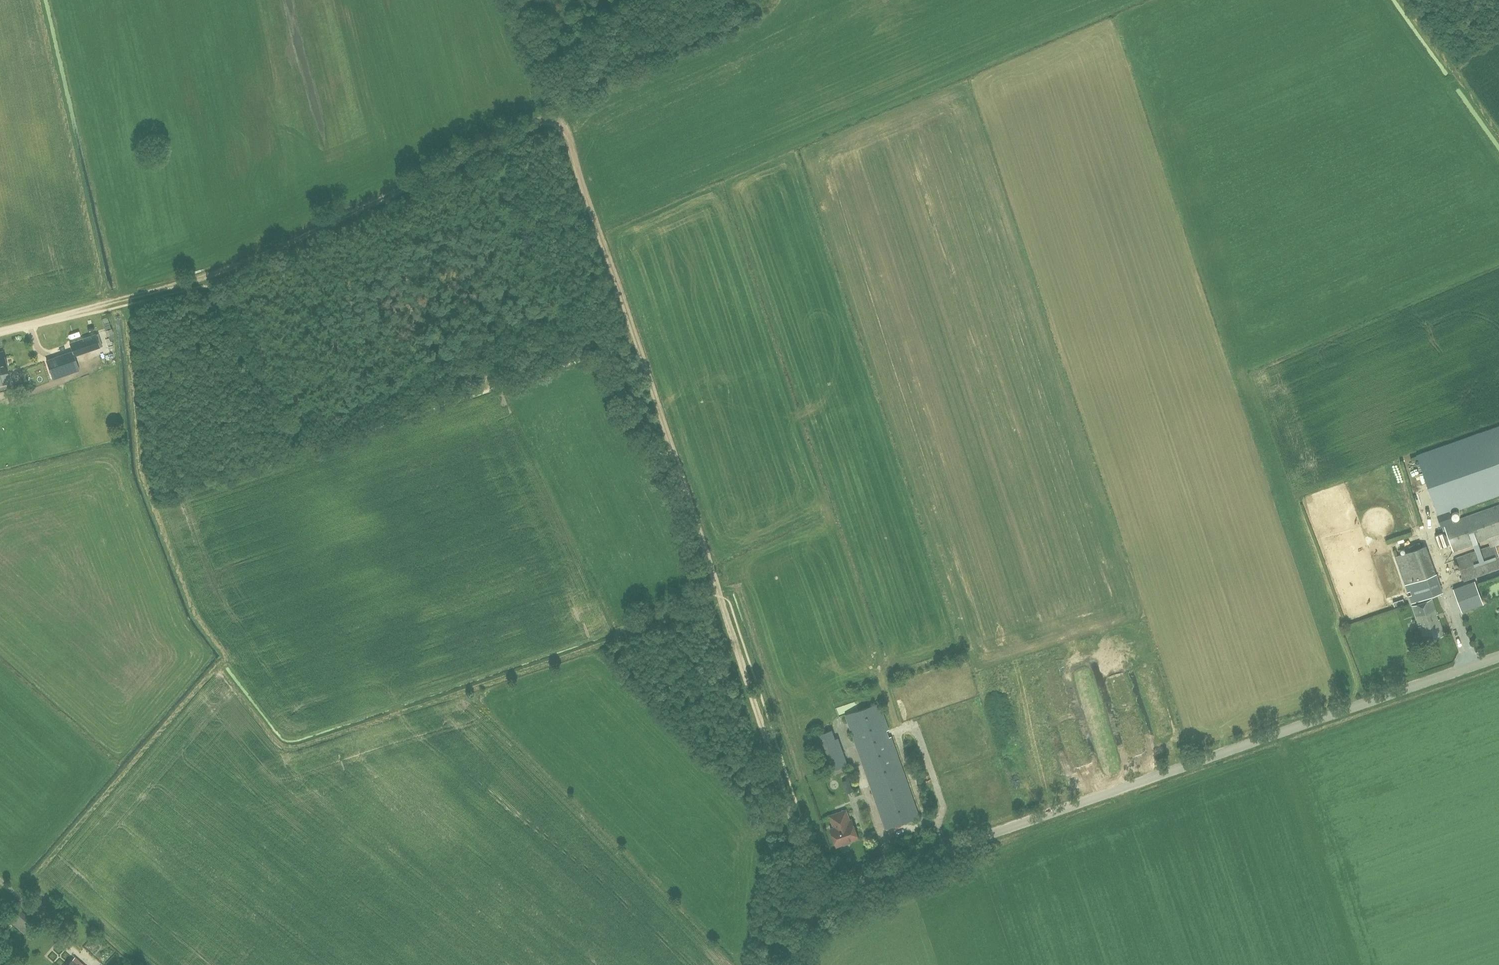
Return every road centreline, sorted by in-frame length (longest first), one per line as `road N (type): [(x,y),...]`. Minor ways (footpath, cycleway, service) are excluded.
road 1 (track): [(0,331),(210,276),(532,125),(556,123),(570,137),(721,597)]
road 2 (unclassified): [(789,964),(824,907),(874,876),(1498,657)]
road 3 (track): [(721,597),(824,907)]
road 4 (track): [(551,122),(508,0)]

